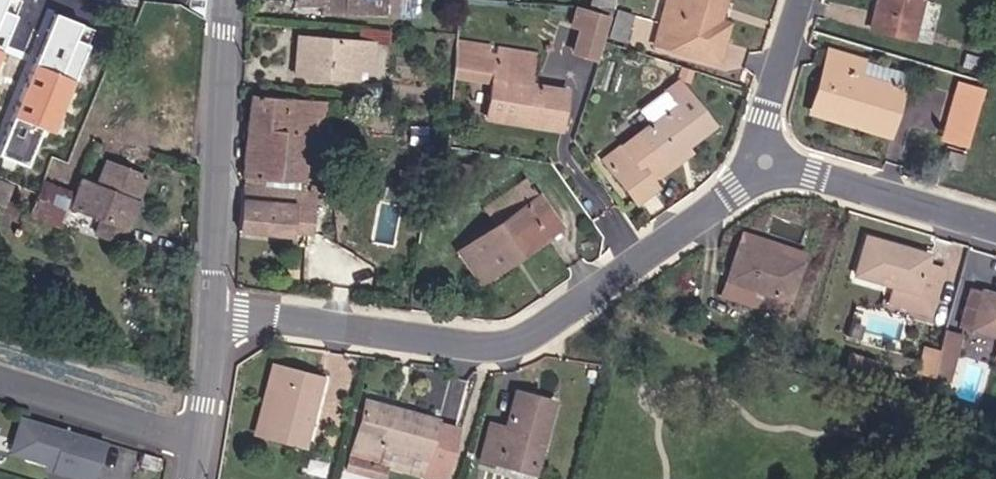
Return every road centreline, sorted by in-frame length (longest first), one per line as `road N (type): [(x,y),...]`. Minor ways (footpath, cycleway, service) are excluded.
road 1 (residential): [(765,163),(529,338),(491,348),(213,312)]
road 2 (tertiary): [(213,312),(228,0)]
road 3 (residential): [(995,225),(765,163)]
road 4 (residential): [(0,382),(194,443)]
road 5 (residential): [(765,163),(764,119),(801,0)]
road 6 (tertiary): [(194,443),(213,312)]

